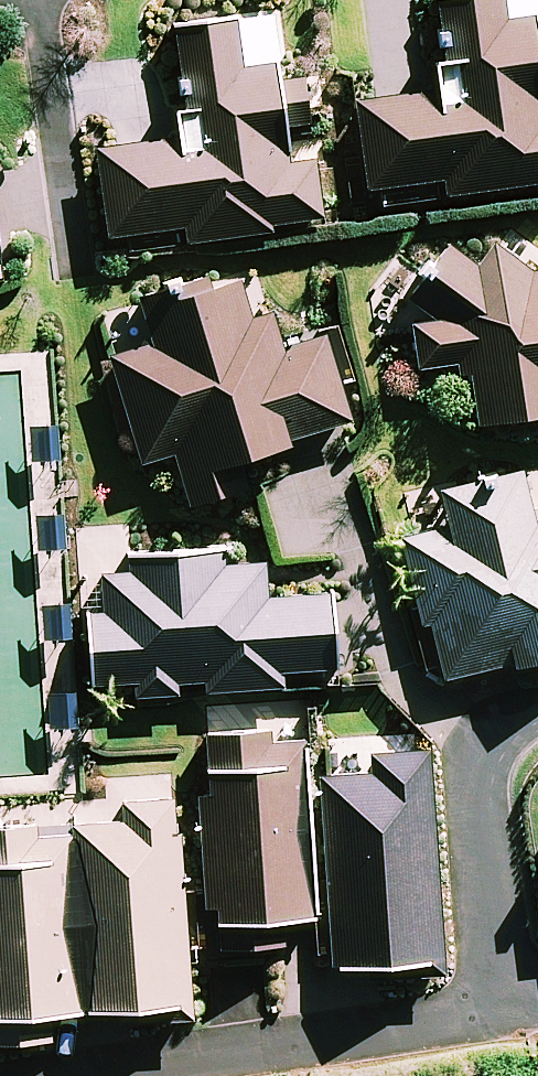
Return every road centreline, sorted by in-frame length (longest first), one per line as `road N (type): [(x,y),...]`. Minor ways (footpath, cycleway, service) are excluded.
road 1 (residential): [(108,1075),(468,1015),(485,1005)]
road 2 (residential): [(485,1005),(493,965),(470,767),(500,719),(537,703)]
road 3 (residential): [(35,0),(76,265)]

